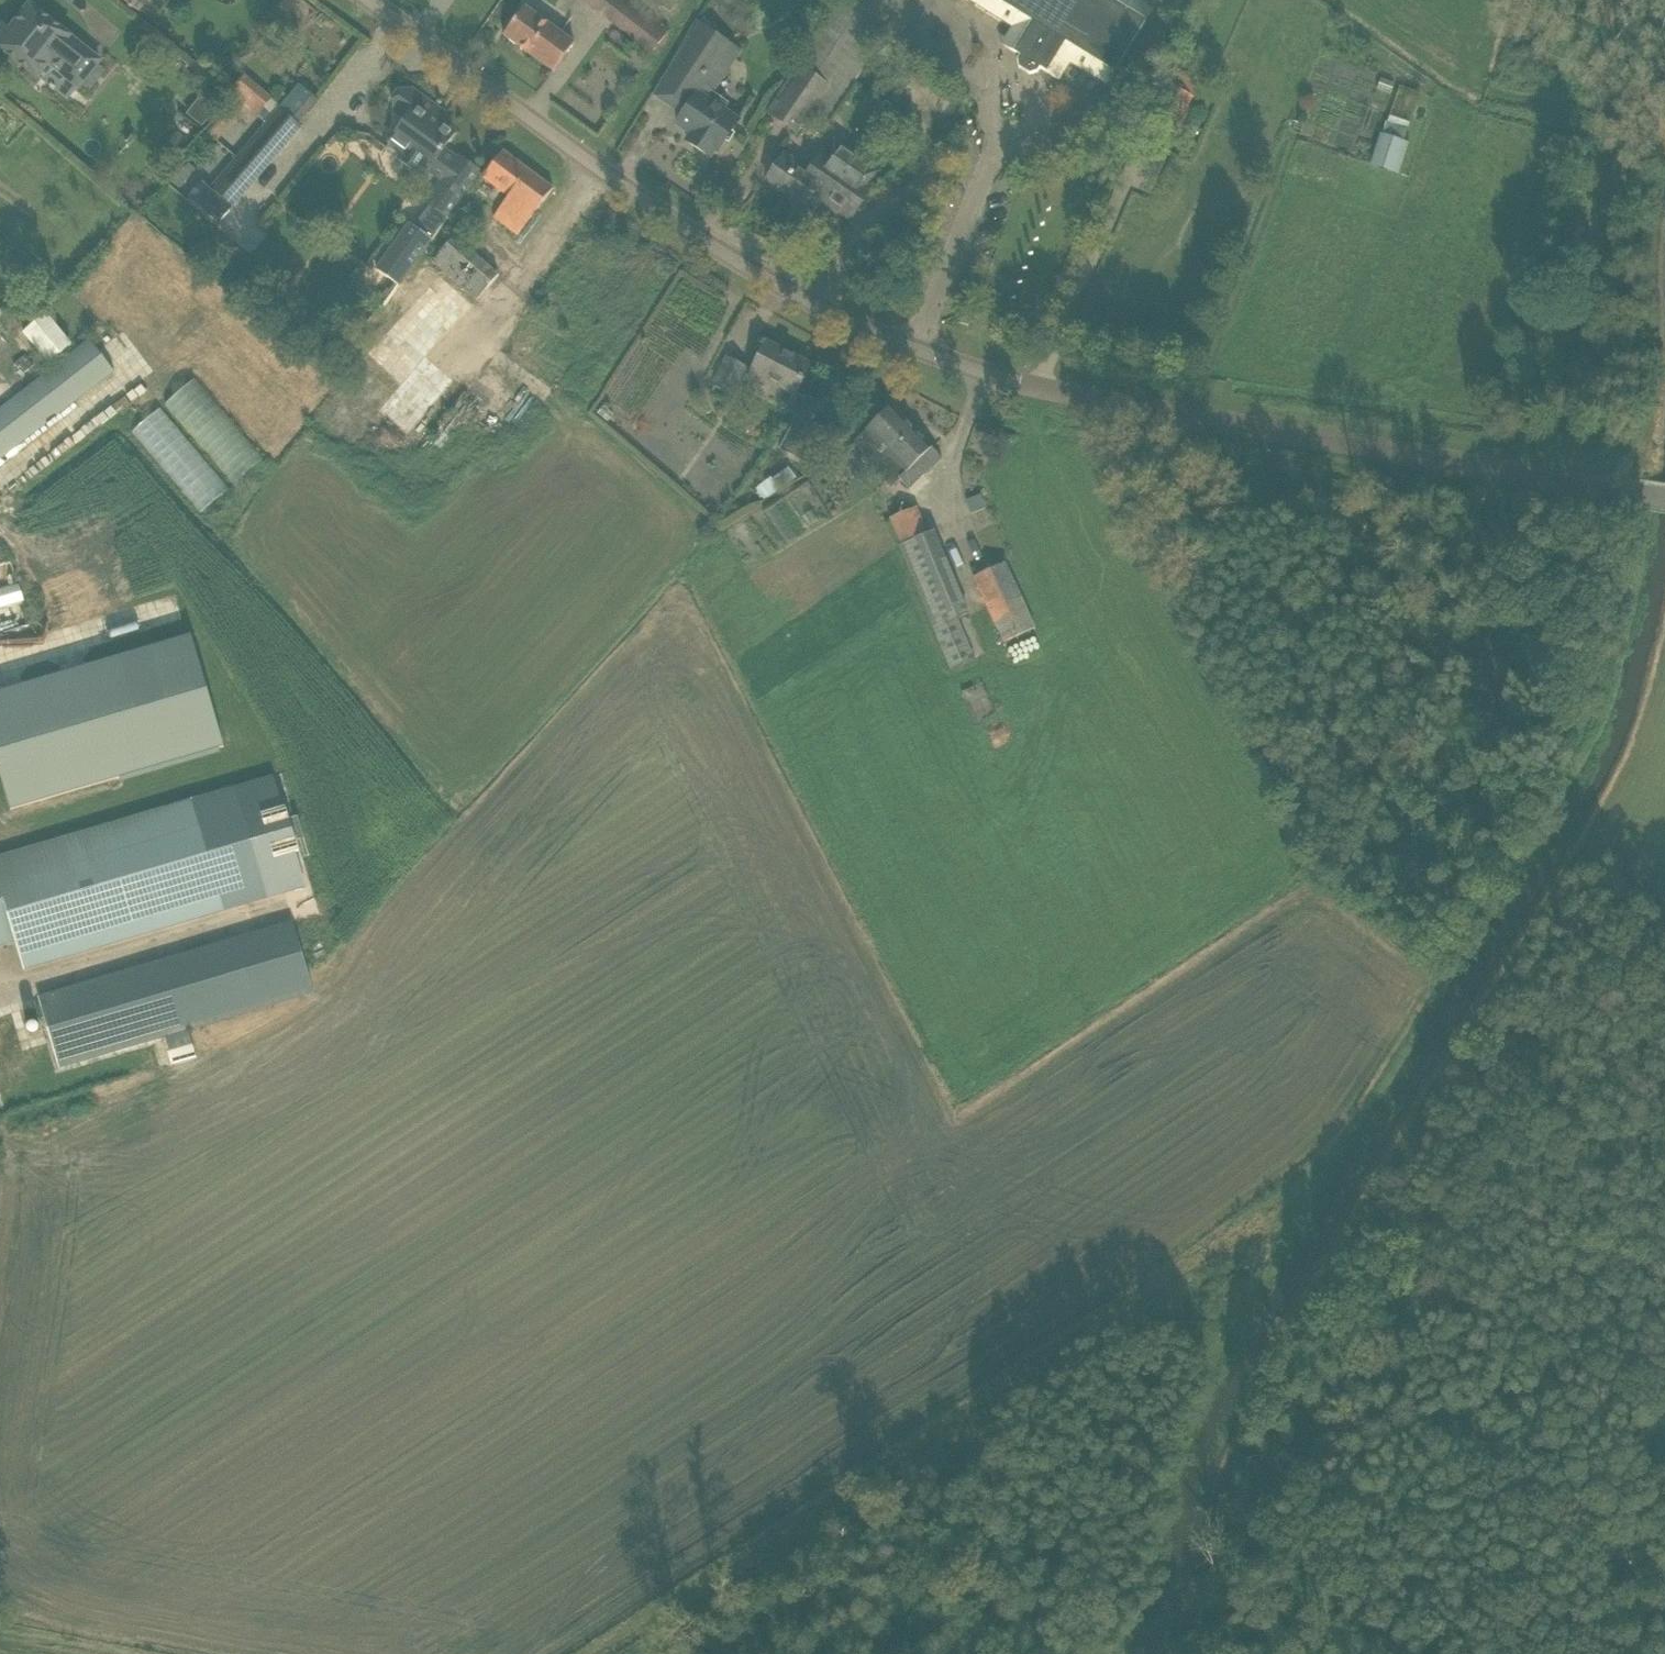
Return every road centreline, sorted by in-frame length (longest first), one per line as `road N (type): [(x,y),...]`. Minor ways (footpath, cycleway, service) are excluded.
road 1 (unclassified): [(1664,499),(1017,377),(916,350),(732,267),(368,0)]
road 2 (track): [(1664,655),(1648,724),(1359,1220),(1252,1426),(1217,1506),(1179,1653)]
road 3 (track): [(598,1653),(1029,1376)]
road 4 (track): [(1664,172),(1654,211),(1649,425),(1629,492)]

